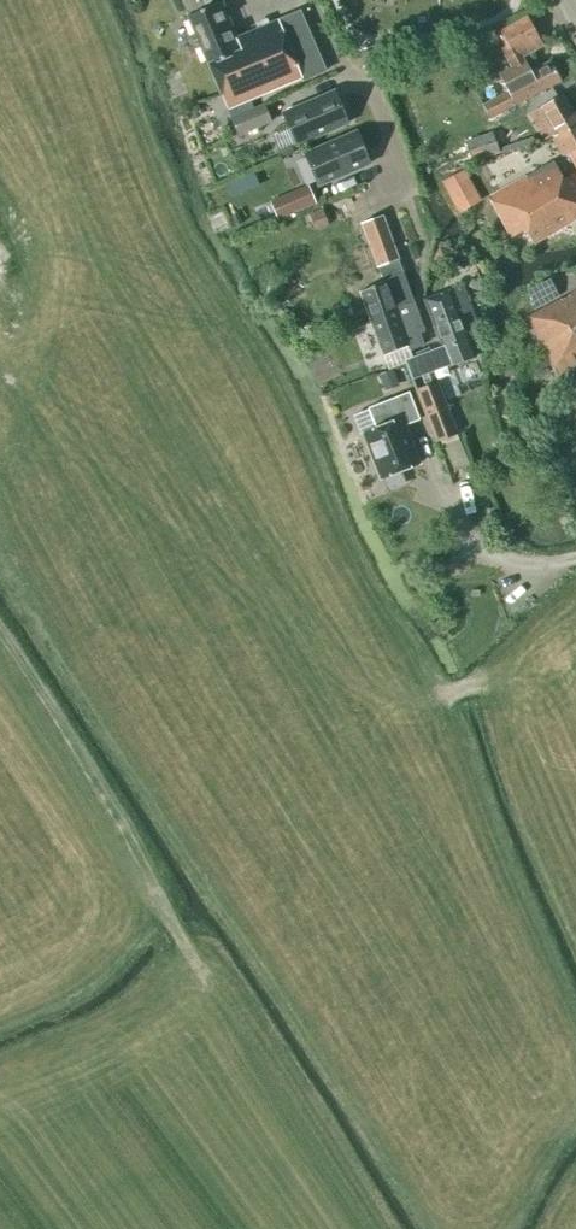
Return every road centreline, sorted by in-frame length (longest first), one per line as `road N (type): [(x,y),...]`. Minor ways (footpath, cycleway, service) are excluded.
road 1 (residential): [(312,0),(346,71),(379,105),(403,178)]

